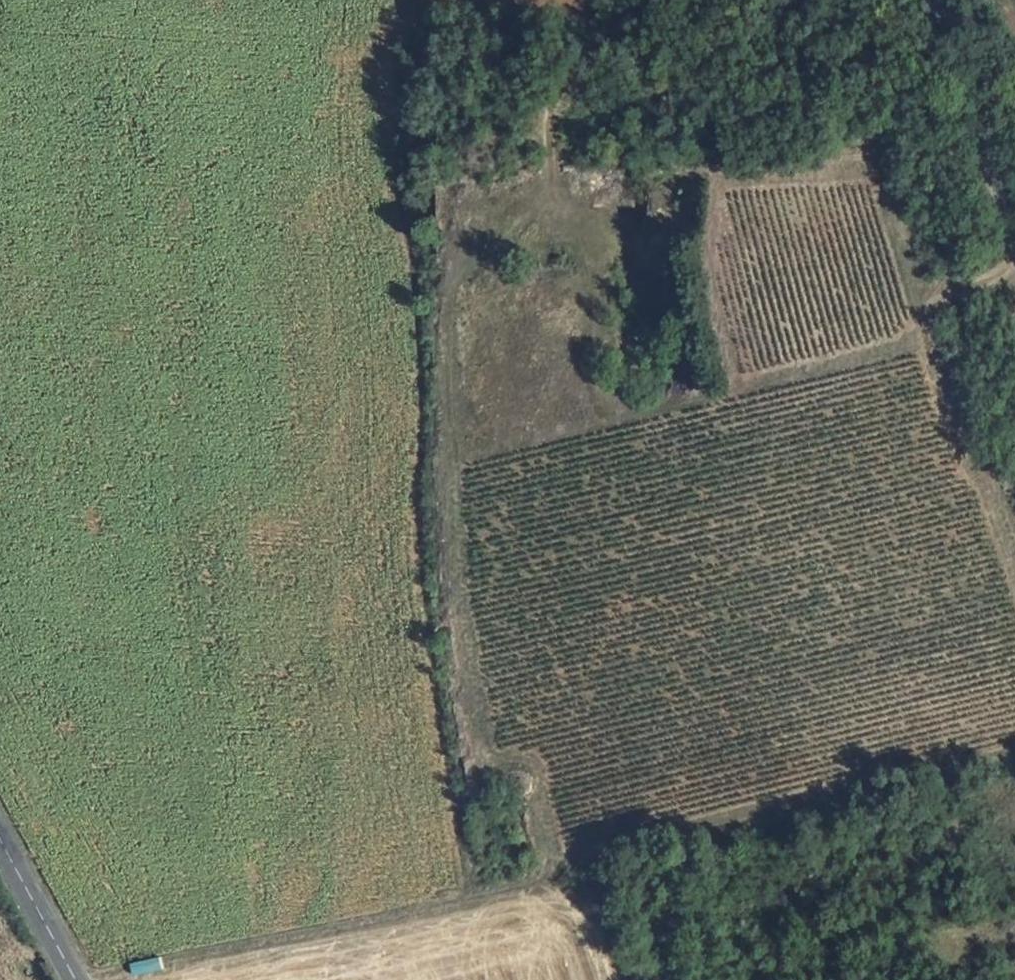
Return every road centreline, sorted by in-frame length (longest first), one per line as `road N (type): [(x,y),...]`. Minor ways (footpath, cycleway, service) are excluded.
road 1 (track): [(939,0),(1014,237)]
road 2 (tertiary): [(0,847),(70,979)]

